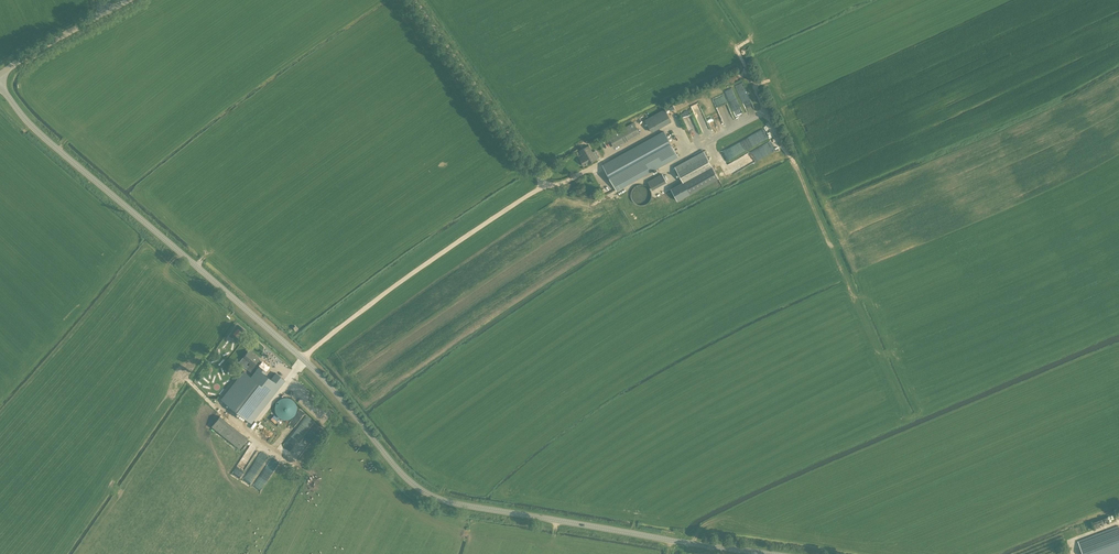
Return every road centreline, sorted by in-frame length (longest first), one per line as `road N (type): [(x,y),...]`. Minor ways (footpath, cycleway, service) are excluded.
road 1 (unclassified): [(767,553),(463,505),(415,487),(326,380),(29,123),(0,87)]
road 2 (unclassified): [(0,74),(106,11)]

